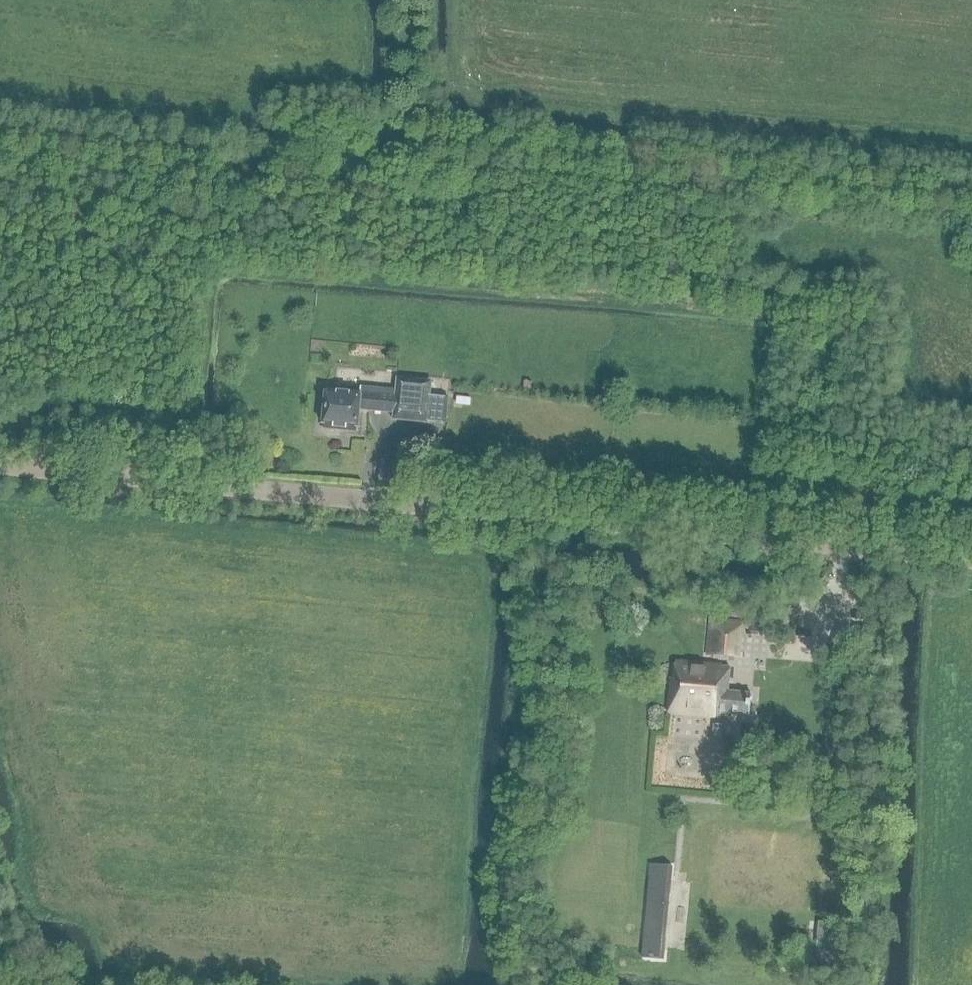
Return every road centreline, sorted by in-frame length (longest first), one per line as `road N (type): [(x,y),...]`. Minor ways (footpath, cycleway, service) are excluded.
road 1 (tertiary): [(971,562),(0,465)]
road 2 (track): [(971,501),(927,503),(879,492),(838,456)]

